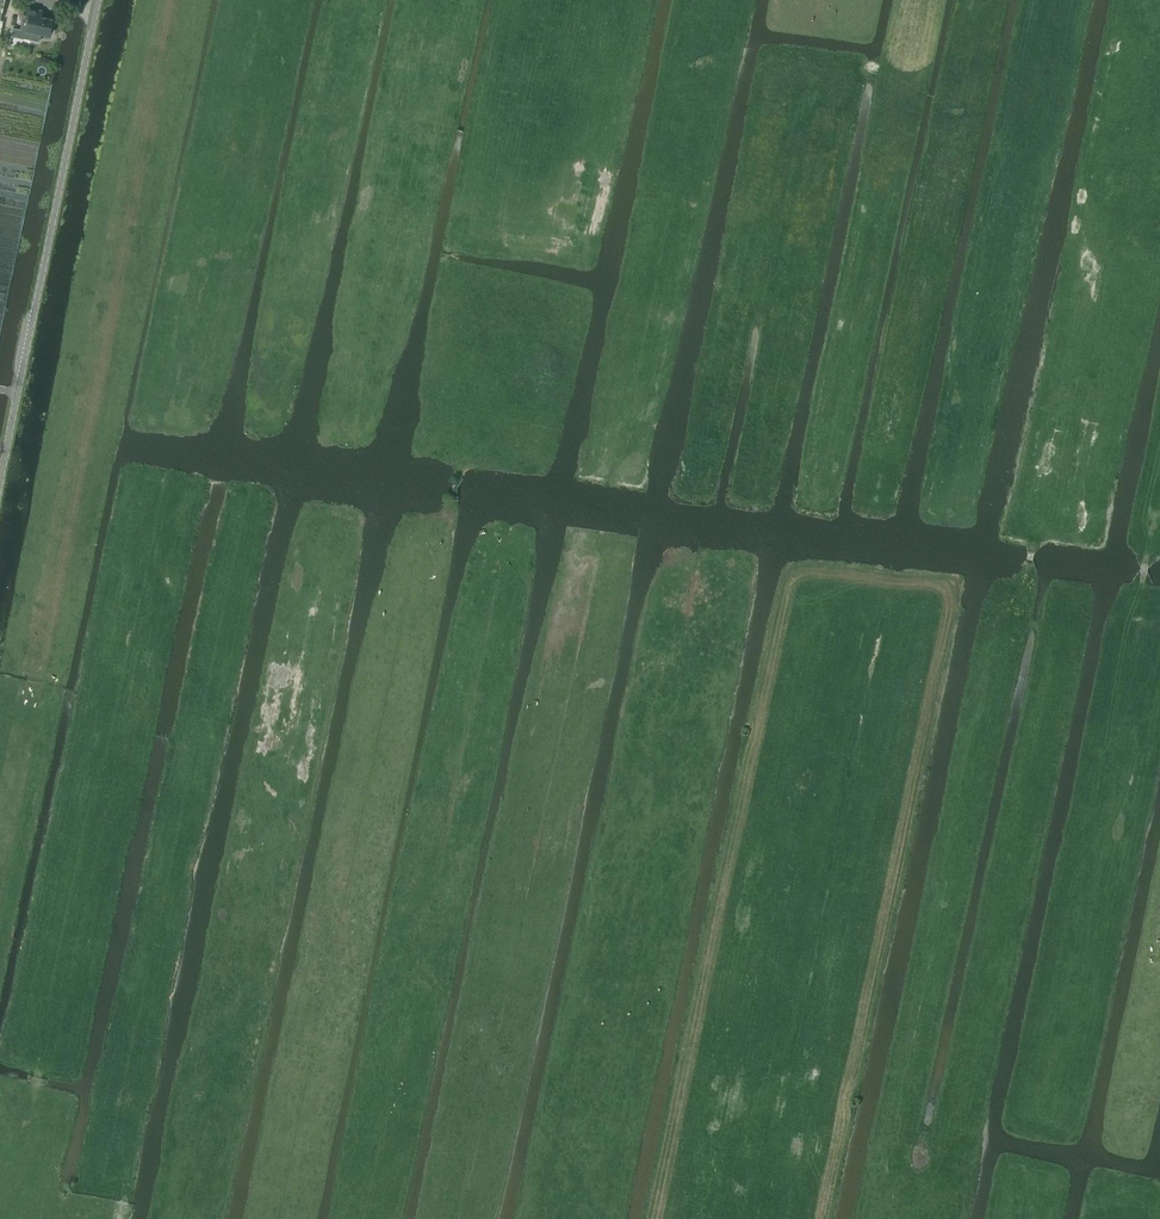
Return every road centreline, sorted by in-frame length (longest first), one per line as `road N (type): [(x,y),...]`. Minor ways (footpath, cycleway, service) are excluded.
road 1 (unclassified): [(97,0),(0,464)]

